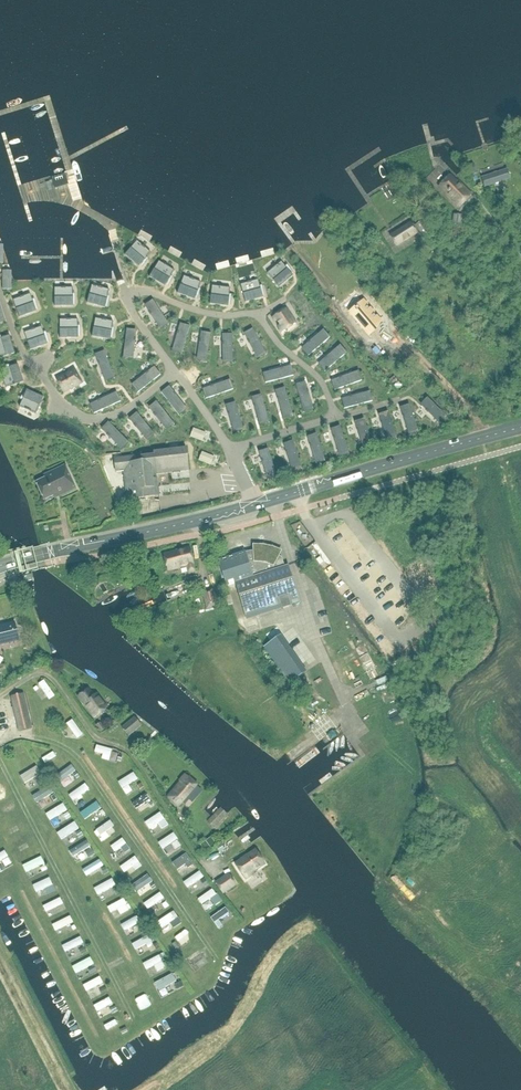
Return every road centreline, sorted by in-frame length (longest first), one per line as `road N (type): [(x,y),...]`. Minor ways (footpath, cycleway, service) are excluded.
road 1 (primary): [(0,565),(228,512),(520,427)]
road 2 (track): [(0,737),(46,739),(77,756),(213,955)]
road 3 (track): [(0,695),(36,674),(52,676),(94,737),(131,754),(208,869)]
road 4 (track): [(0,768),(132,1018)]

